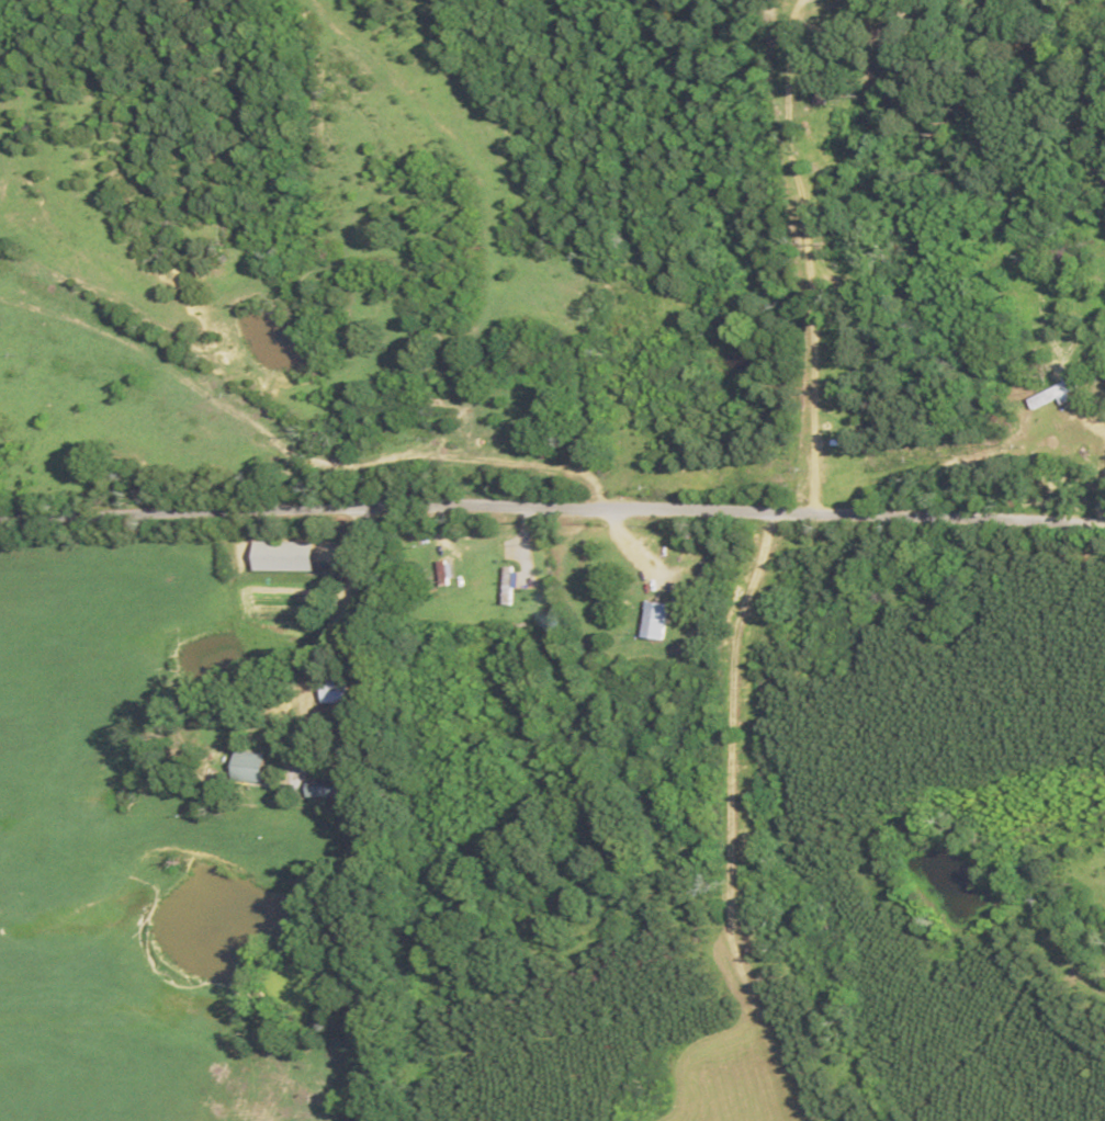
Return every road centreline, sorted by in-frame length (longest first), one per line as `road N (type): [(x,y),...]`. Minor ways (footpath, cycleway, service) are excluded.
road 1 (secondary): [(1104,527),(526,506),(0,515)]

